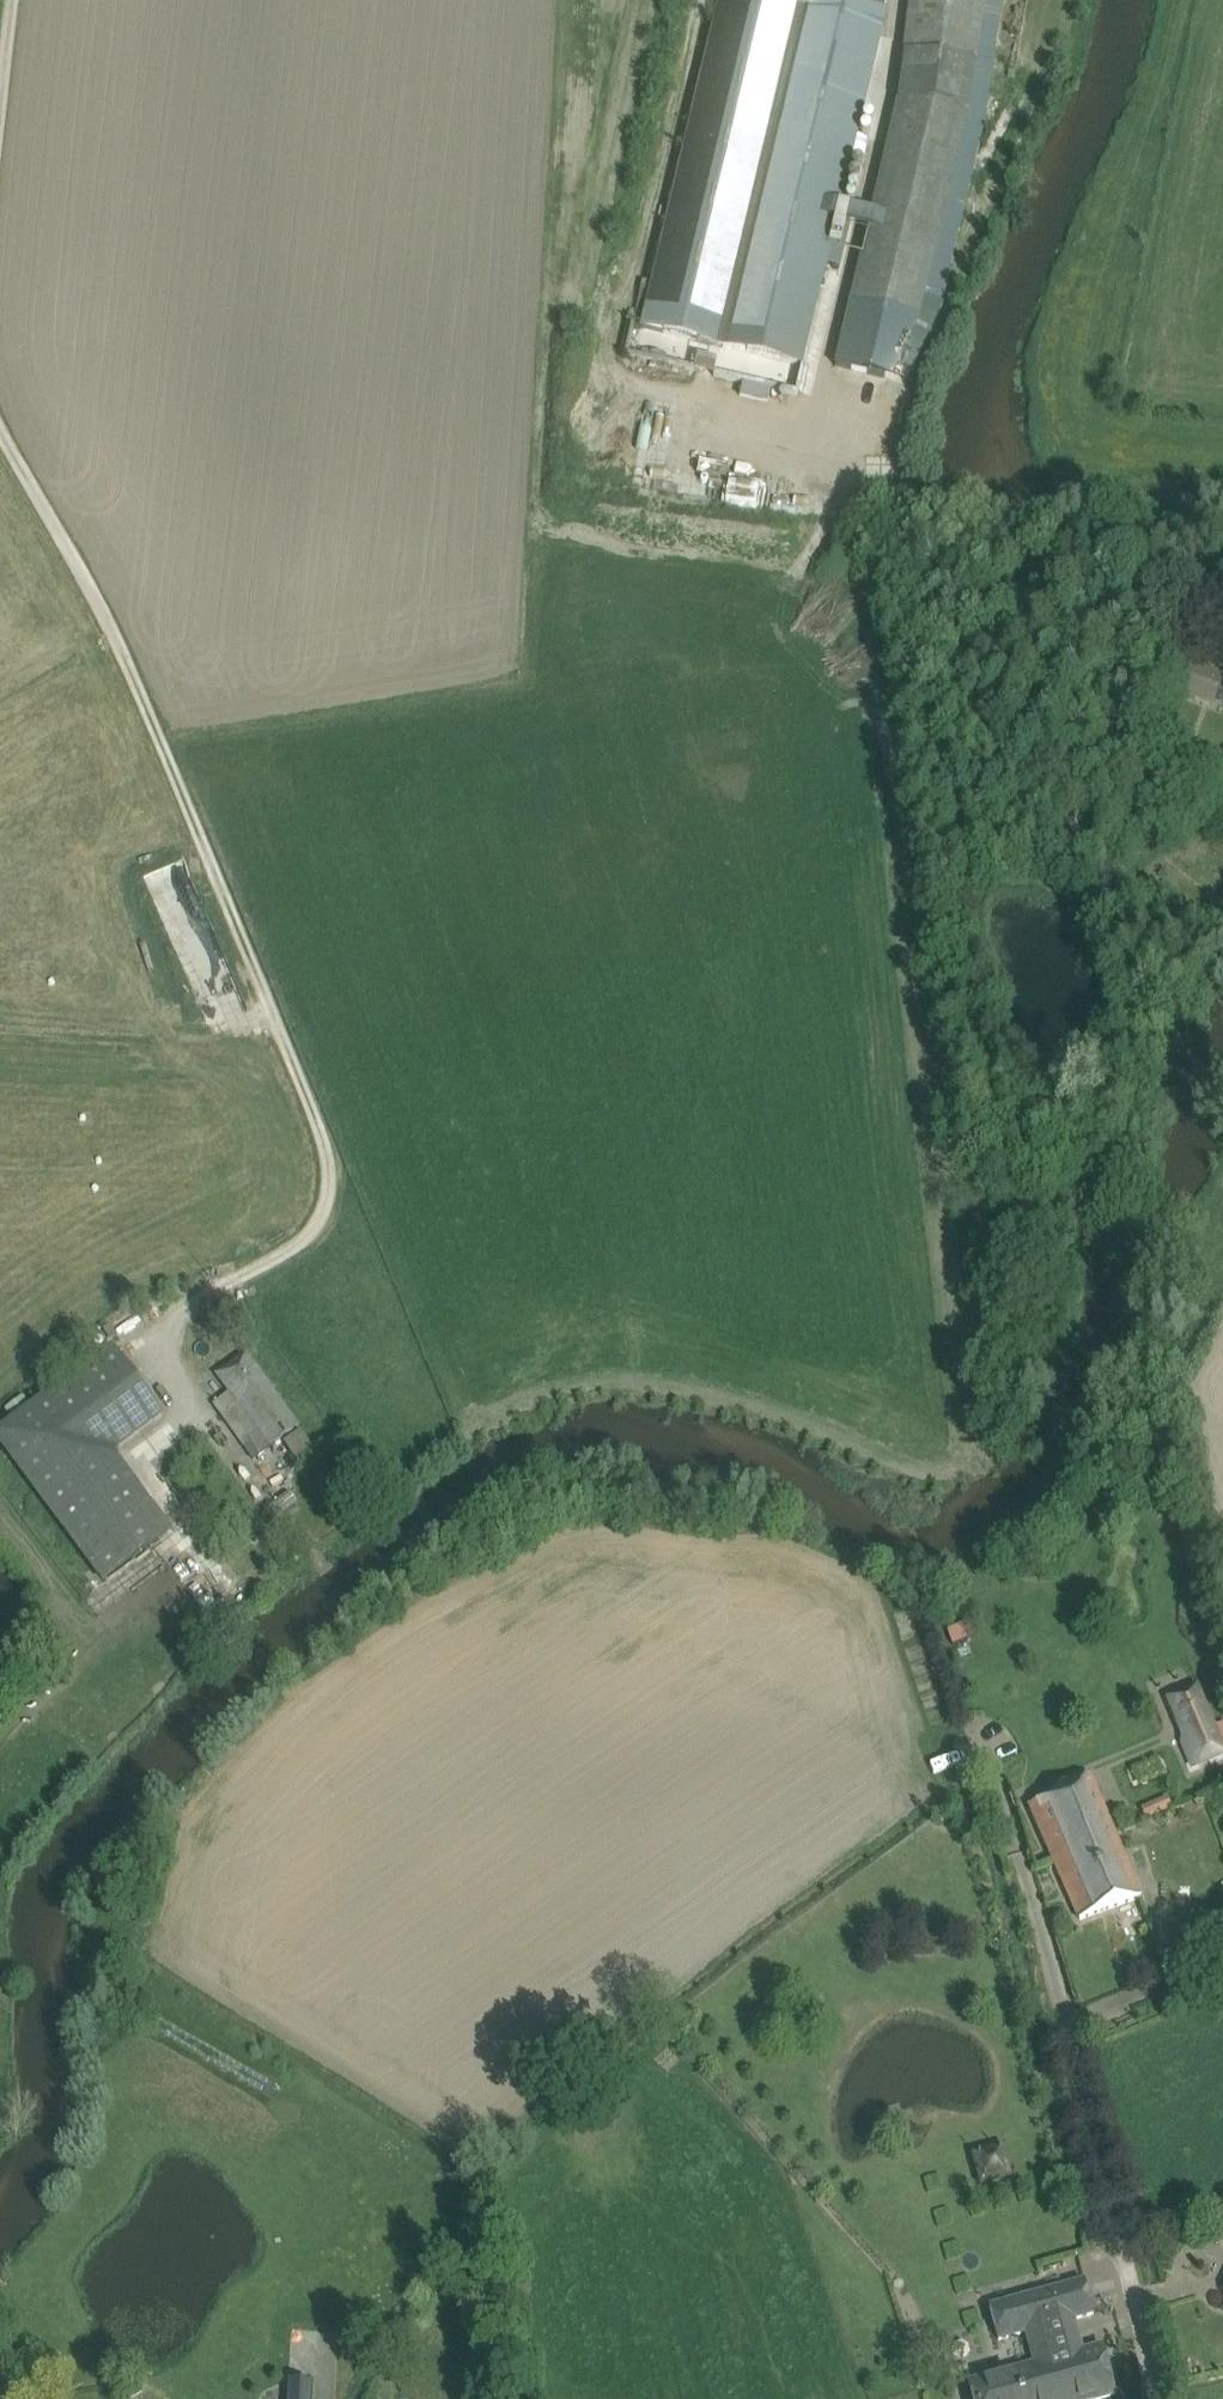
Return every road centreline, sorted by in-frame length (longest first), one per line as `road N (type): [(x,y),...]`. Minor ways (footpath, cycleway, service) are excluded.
road 1 (track): [(0,445),(141,689),(217,856),(326,1152),(328,1199),(311,1238),(186,1307),(160,1343),(176,1382),(253,1499)]
road 2 (residential): [(1149,2398),(1143,2339),(1010,1828)]

